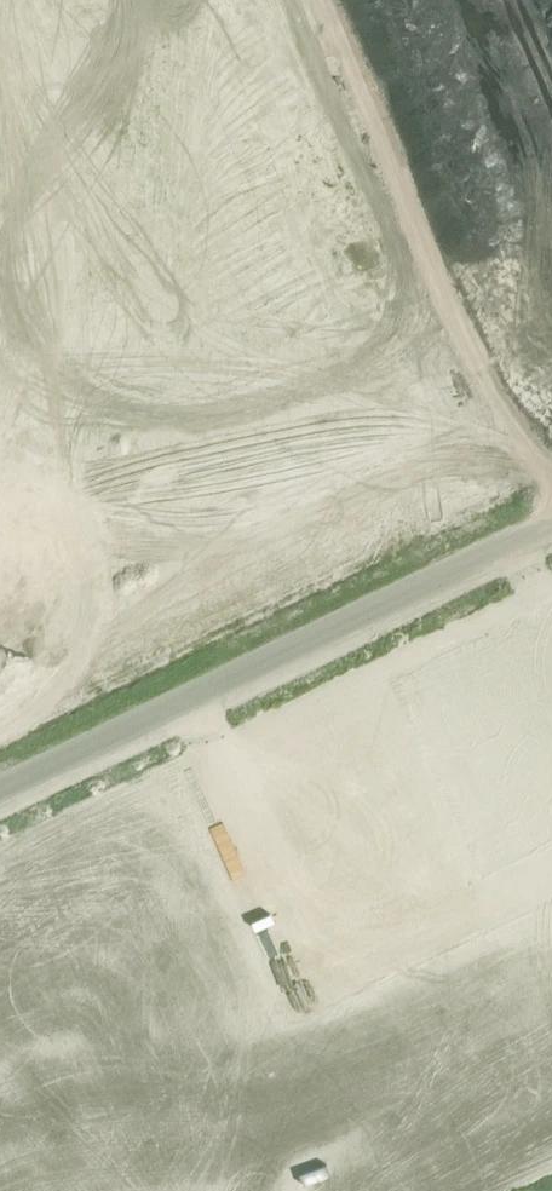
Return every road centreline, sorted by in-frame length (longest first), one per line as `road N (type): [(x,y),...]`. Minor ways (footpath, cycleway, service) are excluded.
road 1 (unclassified): [(551,526),(0,784)]

